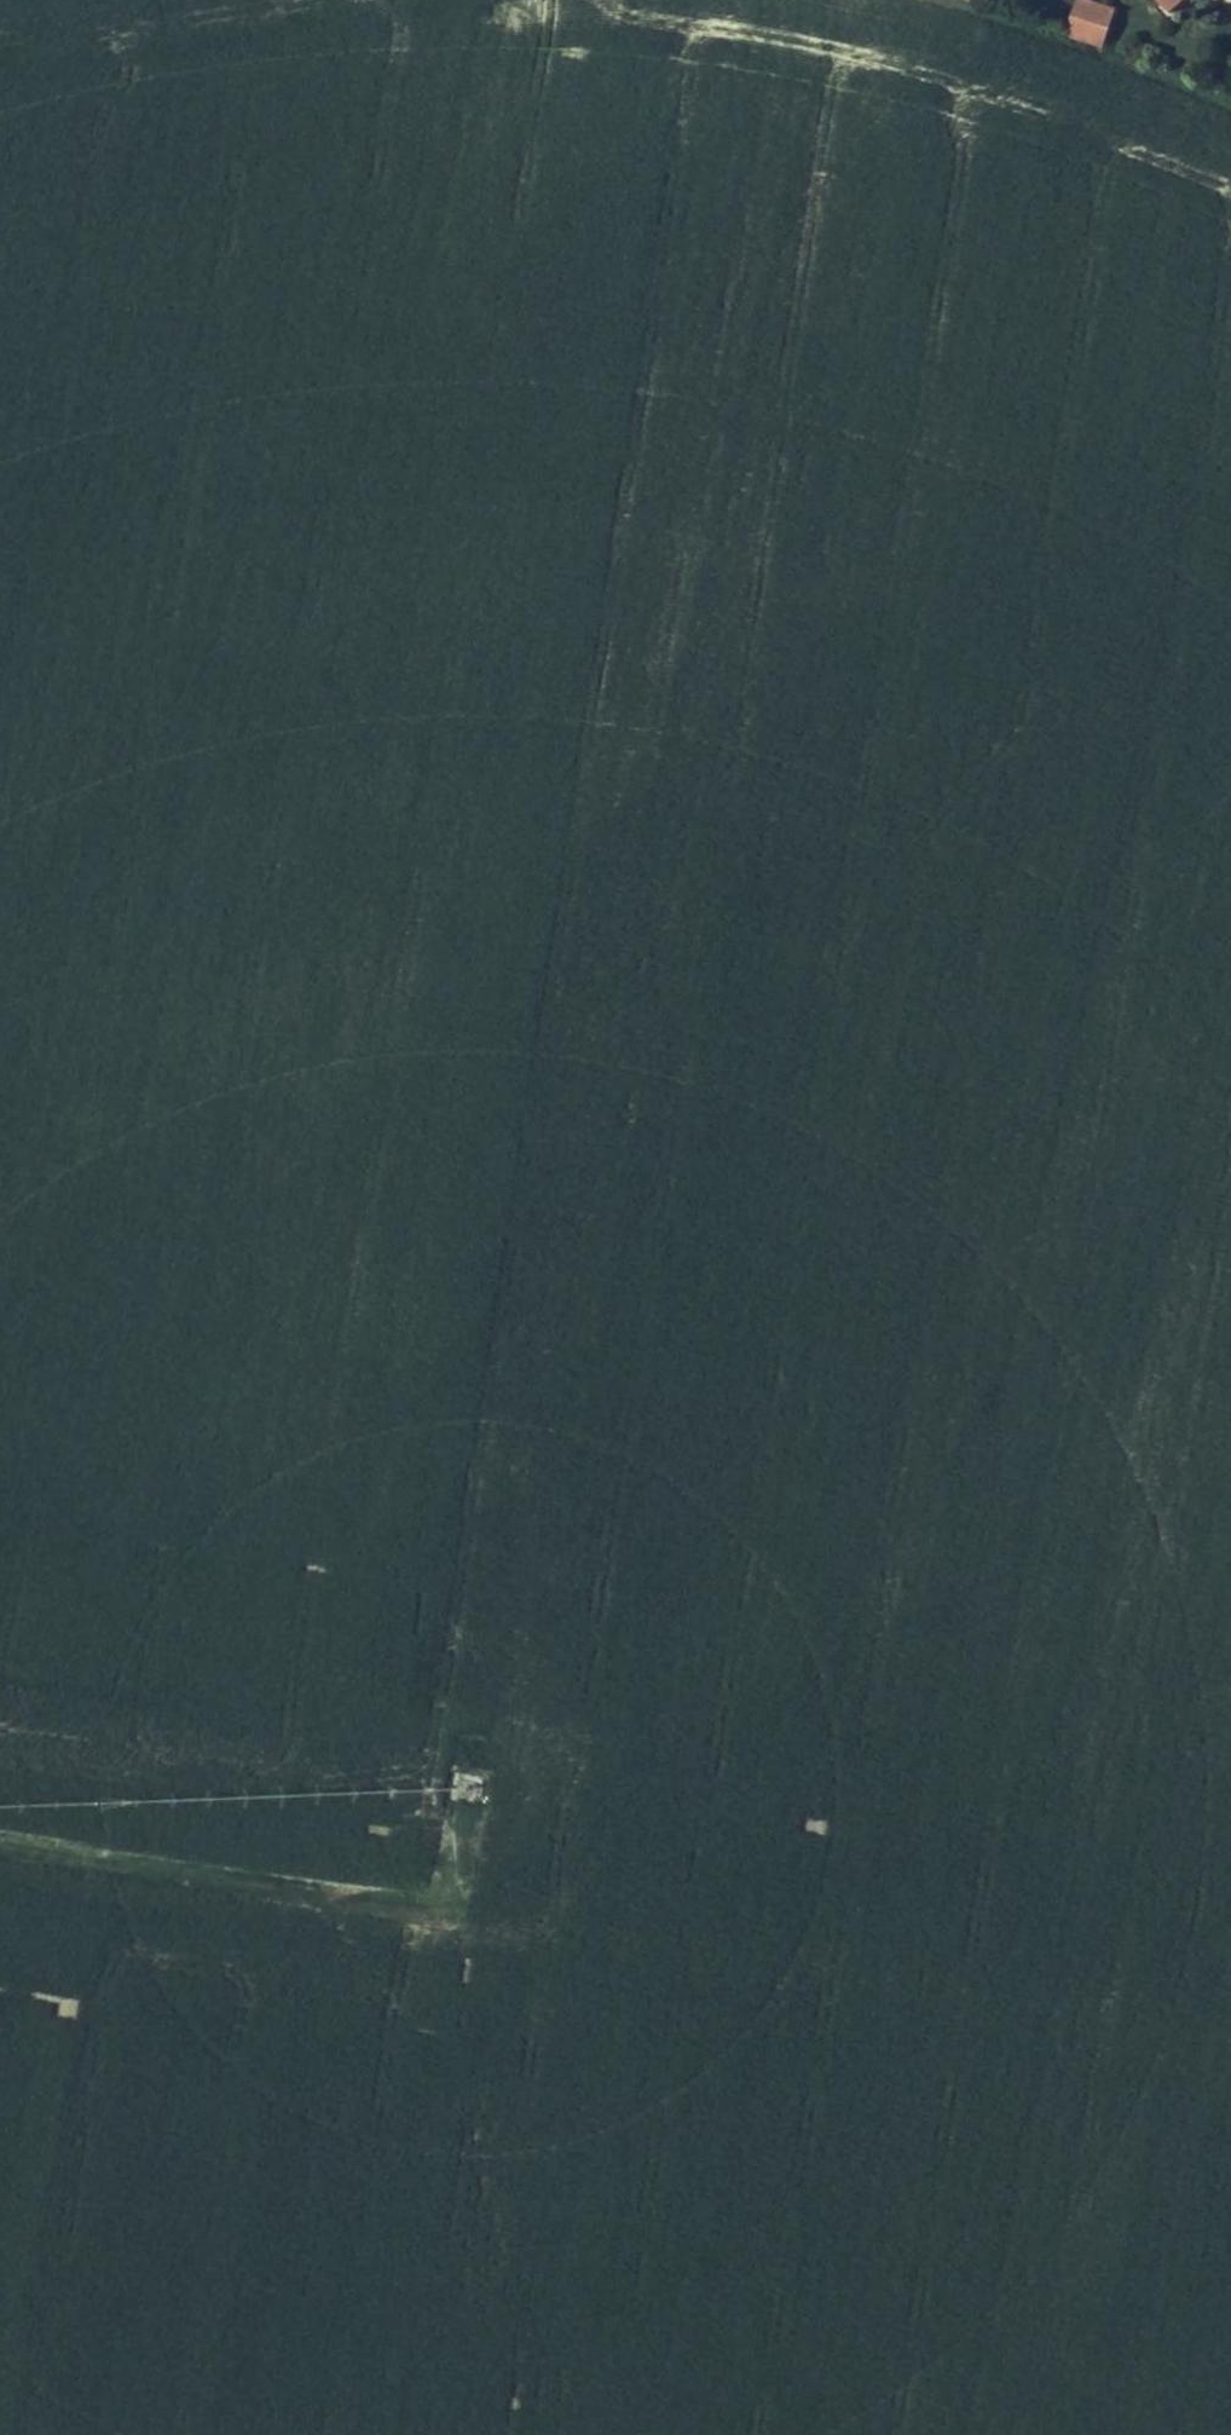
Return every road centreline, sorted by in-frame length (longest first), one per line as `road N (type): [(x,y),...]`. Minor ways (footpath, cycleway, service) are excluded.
road 1 (track): [(0,1843),(288,1886)]

